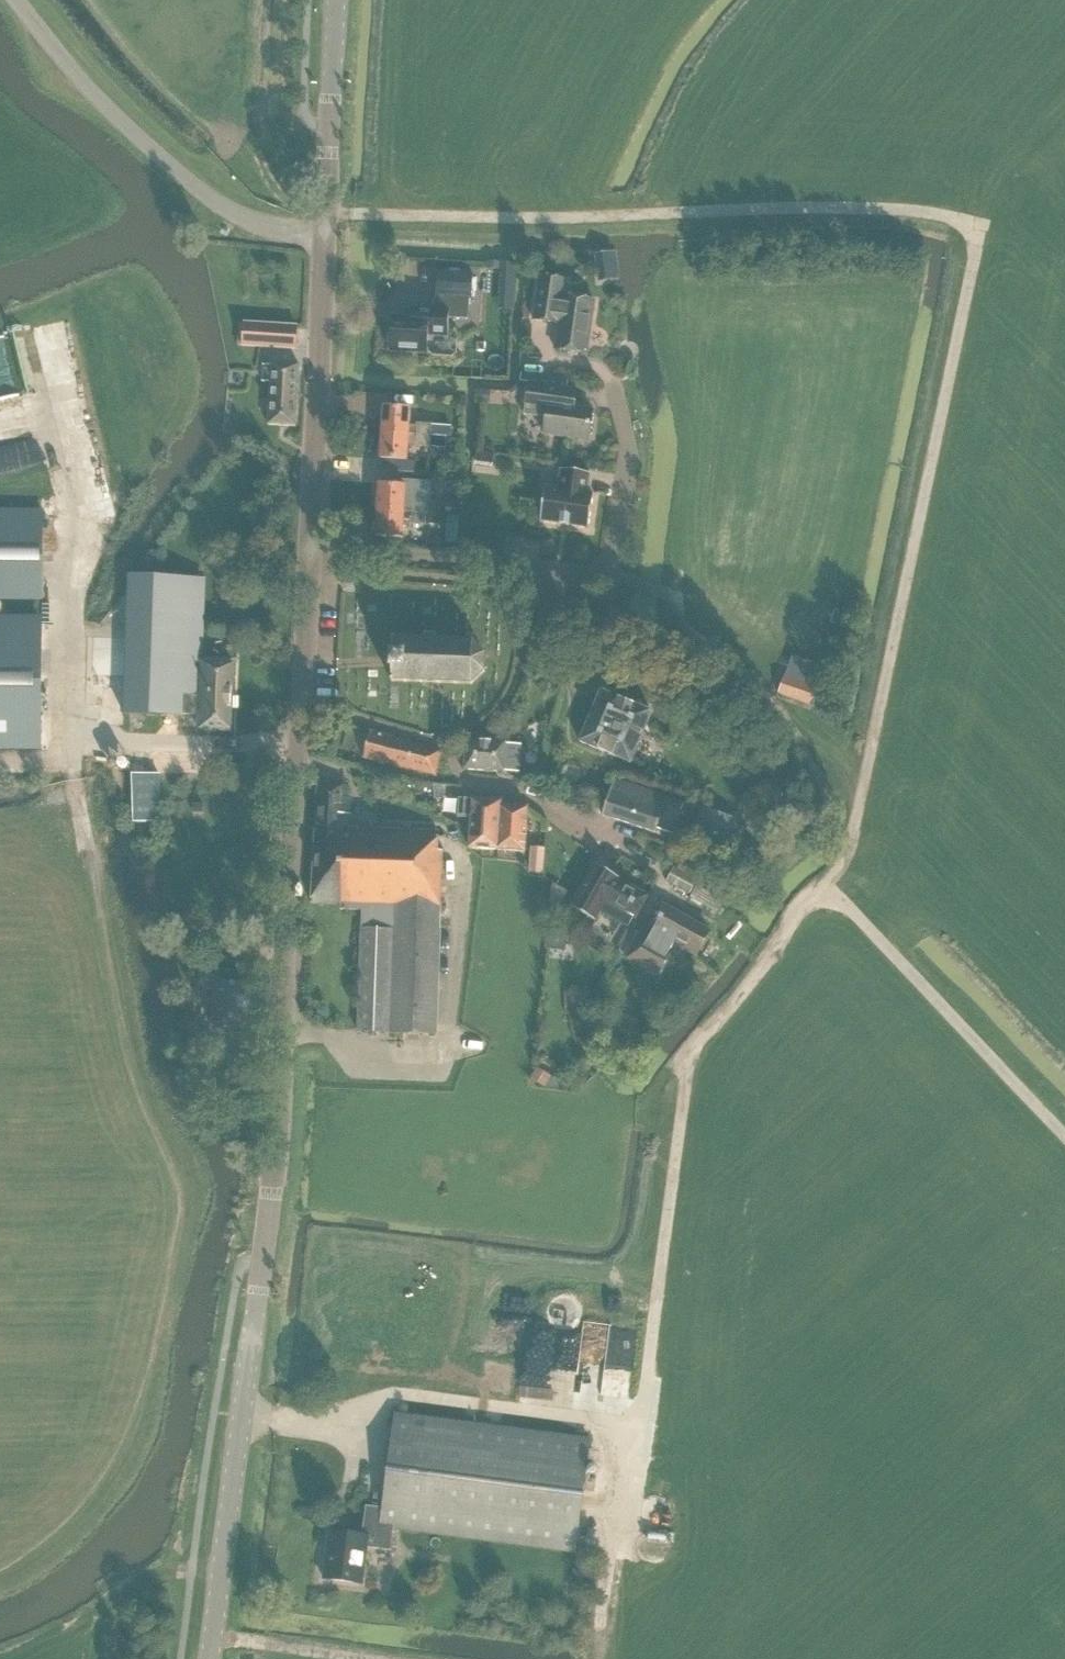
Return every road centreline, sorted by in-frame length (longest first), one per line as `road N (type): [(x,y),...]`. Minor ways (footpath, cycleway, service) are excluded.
road 1 (track): [(642,1424),(685,1075),(850,848),(975,258),(974,233),(945,216),(856,208),(326,213)]
road 2 (tertiary): [(210,1658),(270,1188),(302,708)]
road 3 (tertiary): [(311,548),(336,0)]
road 4 (residential): [(612,386),(628,460),(616,540),(599,571),(311,548)]
road 5 (residential): [(613,853),(535,799),(464,780),(447,743),(302,708)]
road 6 (track): [(827,887),(1064,1140)]
road 7 (tertiary): [(302,708),(311,548)]

